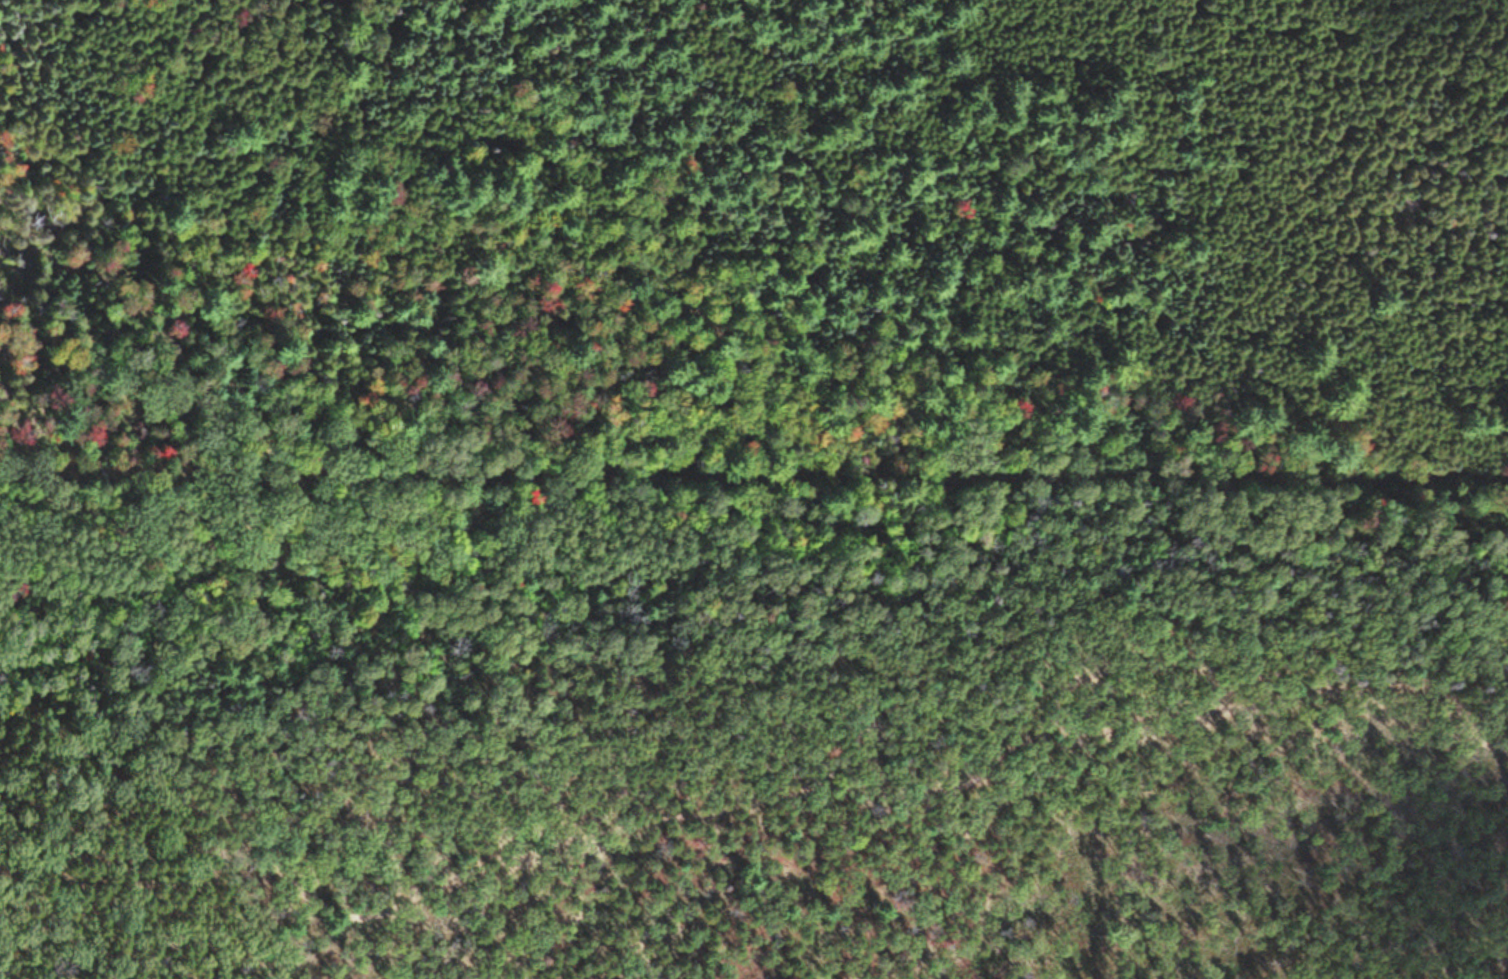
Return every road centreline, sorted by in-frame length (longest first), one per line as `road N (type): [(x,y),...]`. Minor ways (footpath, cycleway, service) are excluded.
road 1 (track): [(1507,746),(1439,688),(1260,681),(1097,733),(1038,734),(977,774),(935,783),(798,786),(570,835),(357,915),(275,890),(250,861),(155,859),(93,868),(35,854),(0,866)]
road 2 (track): [(893,463),(650,463),(126,397),(0,334)]

